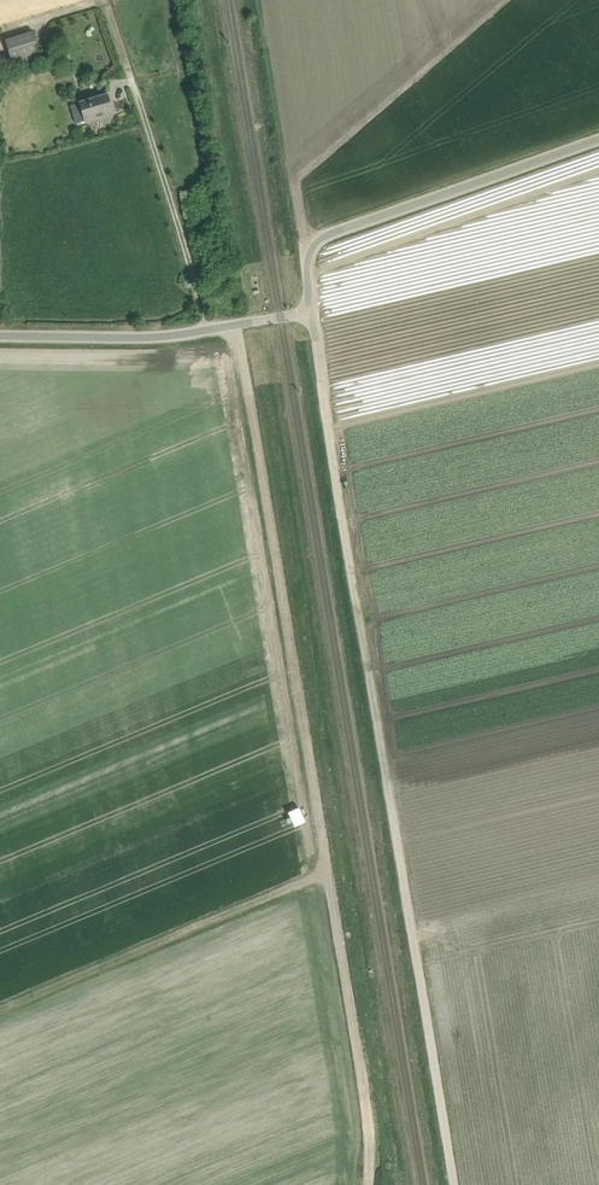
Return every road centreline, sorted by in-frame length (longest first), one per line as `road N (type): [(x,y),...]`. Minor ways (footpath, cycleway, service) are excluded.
road 1 (track): [(454,1184),(311,313)]
road 2 (track): [(235,324),(378,1156),(374,1184)]
road 3 (unclassified): [(311,313),(311,240),(598,138)]
road 4 (track): [(330,869),(0,1009)]
road 5 (track): [(107,0),(209,330)]
road 6 (tertiary): [(0,335),(167,336),(311,313)]

